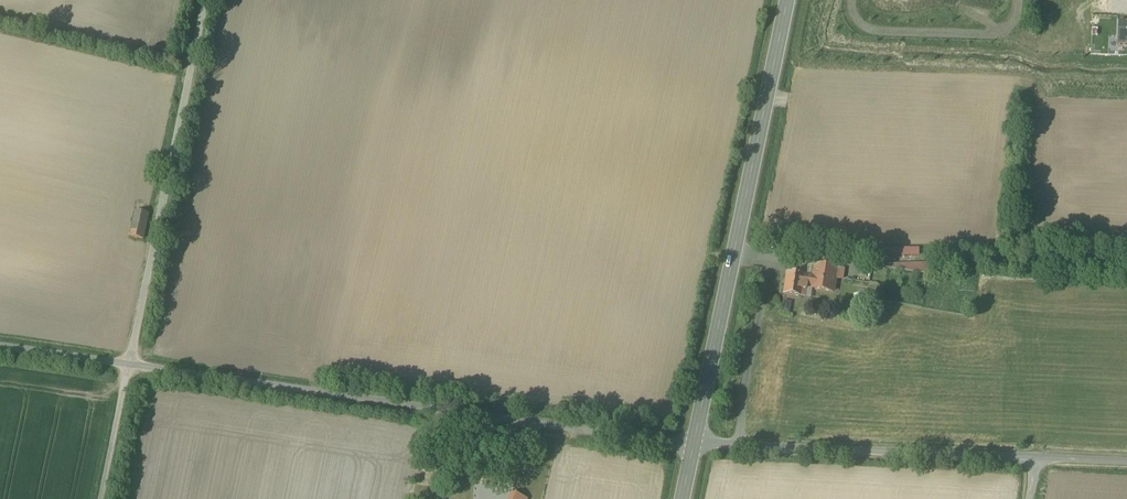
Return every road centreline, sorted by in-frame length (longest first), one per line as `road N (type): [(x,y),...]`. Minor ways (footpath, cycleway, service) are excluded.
road 1 (unclassified): [(130,366),(693,445)]
road 2 (primary): [(693,445),(787,0)]
road 3 (unclassified): [(693,445),(1126,460)]
road 4 (unclassified): [(206,0),(130,366)]
road 5 (track): [(130,366),(102,498)]
road 6 (unclassified): [(130,366),(0,348)]

